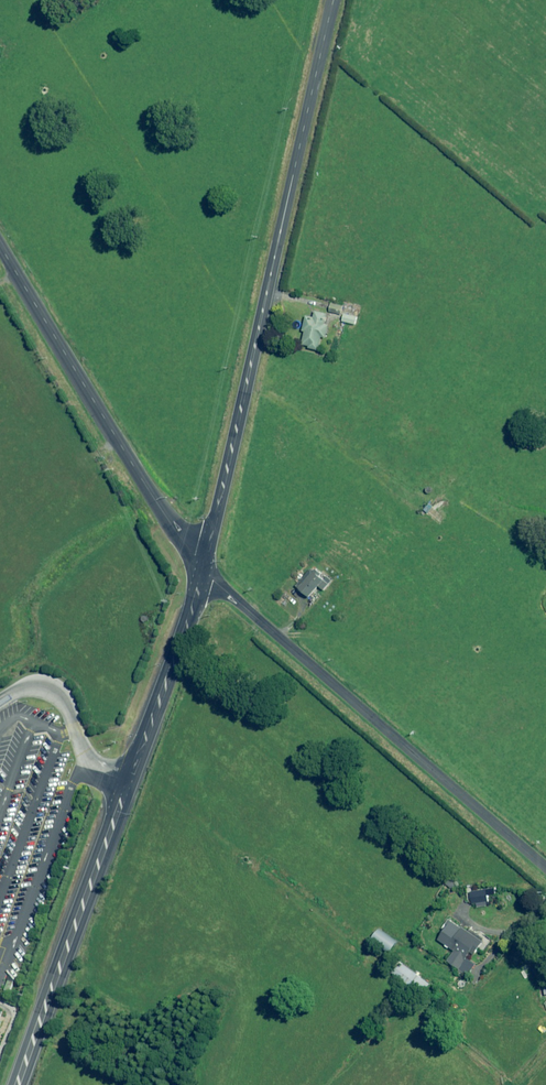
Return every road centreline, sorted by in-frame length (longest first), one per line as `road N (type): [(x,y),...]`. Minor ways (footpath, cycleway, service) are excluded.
road 1 (unclassified): [(204,565),(334,0)]
road 2 (unclassified): [(13,1084),(199,595),(204,565)]
road 3 (unclassified): [(545,866),(204,565)]
road 4 (unclassified): [(0,242),(147,486),(204,565)]

